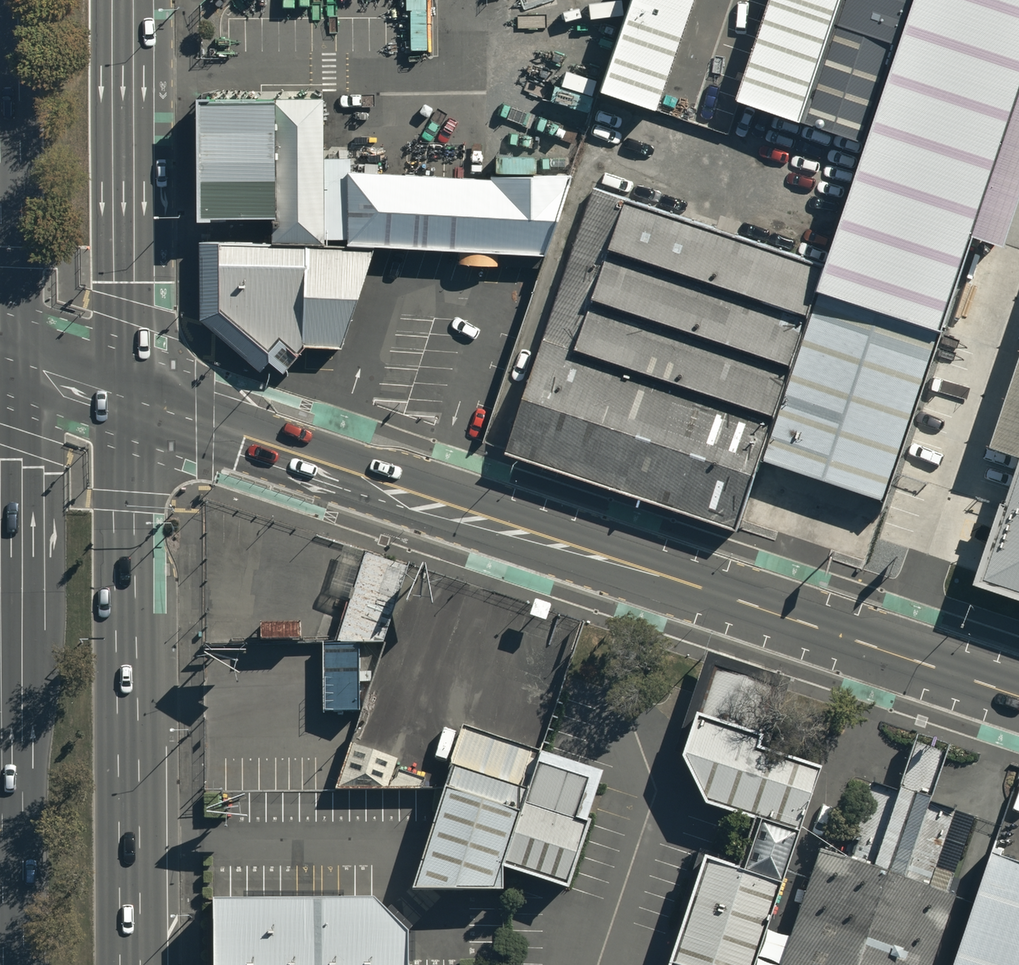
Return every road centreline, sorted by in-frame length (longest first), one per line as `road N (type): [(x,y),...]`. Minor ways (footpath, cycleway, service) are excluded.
road 1 (tertiary): [(1018,695),(126,397)]
road 2 (primary): [(14,964),(12,361)]
road 3 (primary): [(126,397),(132,964)]
road 4 (primary): [(124,0),(126,397)]
road 5 (primary): [(12,361),(10,0)]

